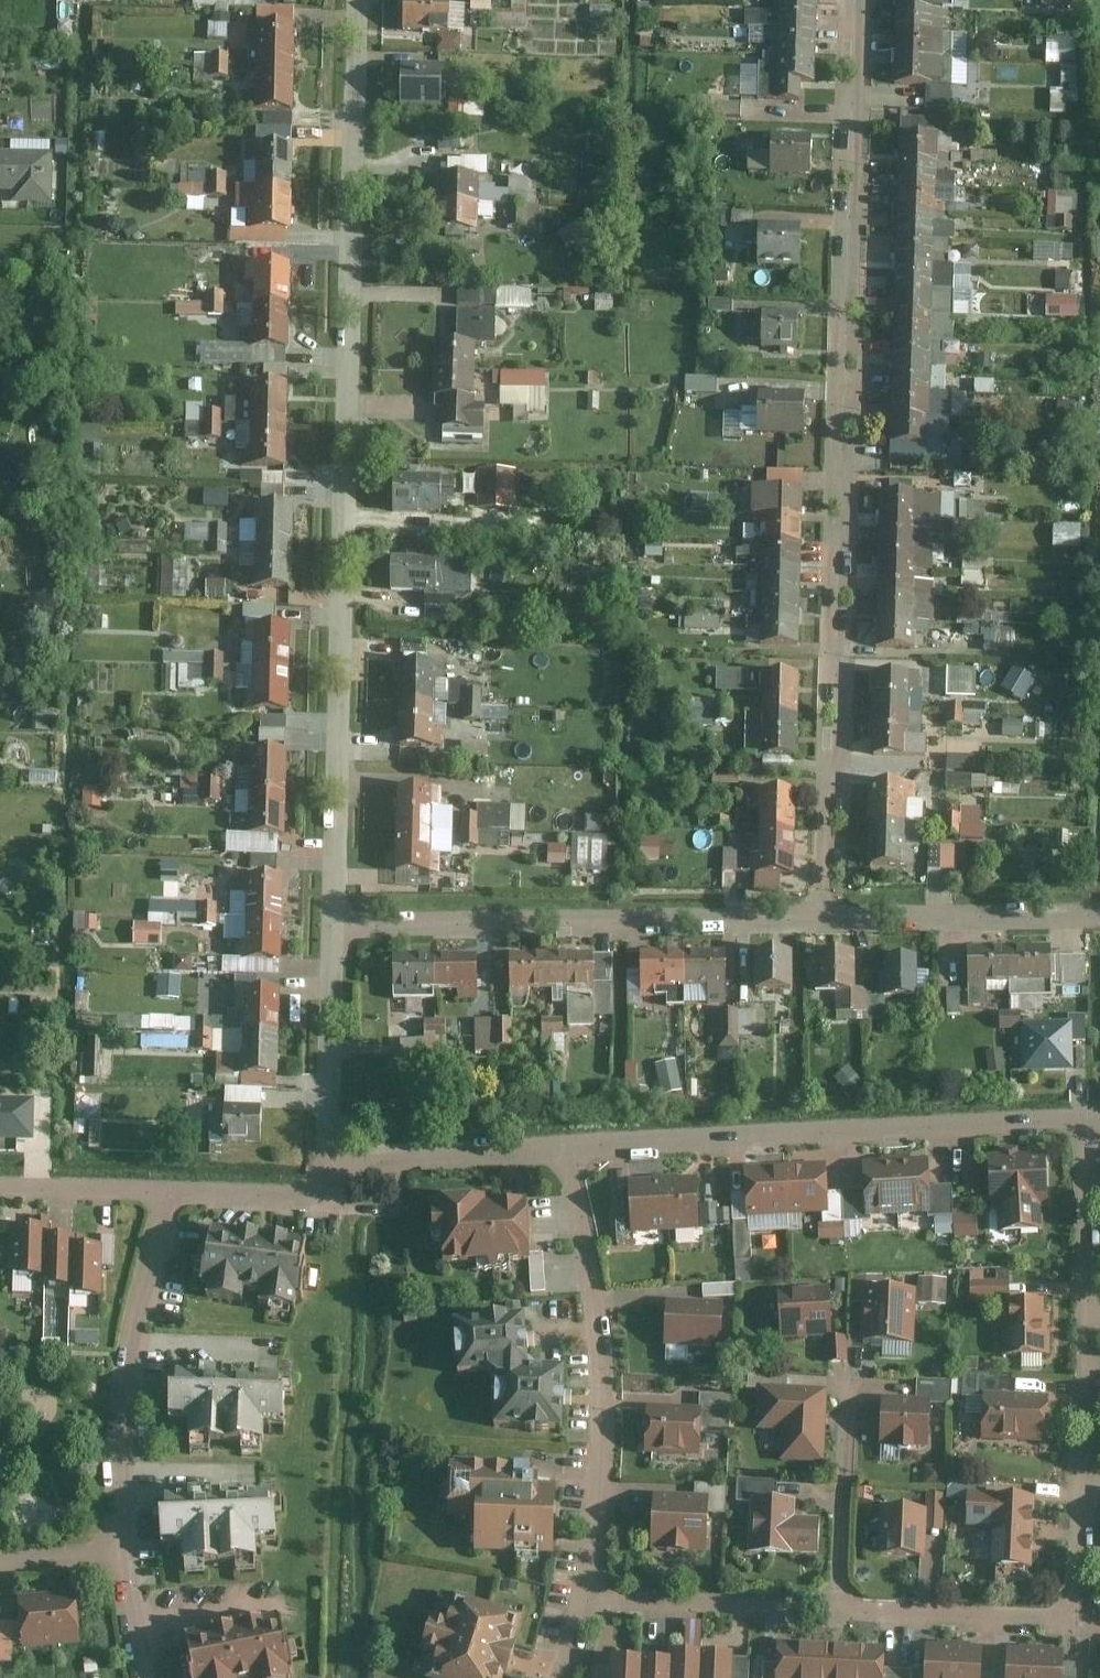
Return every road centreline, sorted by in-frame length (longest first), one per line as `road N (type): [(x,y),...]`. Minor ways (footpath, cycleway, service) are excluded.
road 1 (residential): [(586,1601),(1080,1625),(1085,1124)]
road 2 (residential): [(338,929),(357,0)]
road 3 (residential): [(825,921),(864,0)]
road 4 (residential): [(1085,1124),(568,1150)]
road 5 (residential): [(825,921),(338,929)]
road 6 (residential): [(568,1150),(604,1411),(586,1601)]
road 7 (residential): [(171,1194),(129,1361),(122,1559)]
road 8 (residential): [(1099,917),(825,921)]
road 9 (residential): [(338,1181),(338,929)]
road 10 (residential): [(568,1150),(403,1159),(338,1181)]
road 11 (residential): [(171,1194),(0,1190)]
road 12 (residential): [(338,1181),(283,1195),(171,1194)]
road 13 (residential): [(0,1567),(122,1559)]
road 14 (residential): [(122,1559),(148,1677)]

